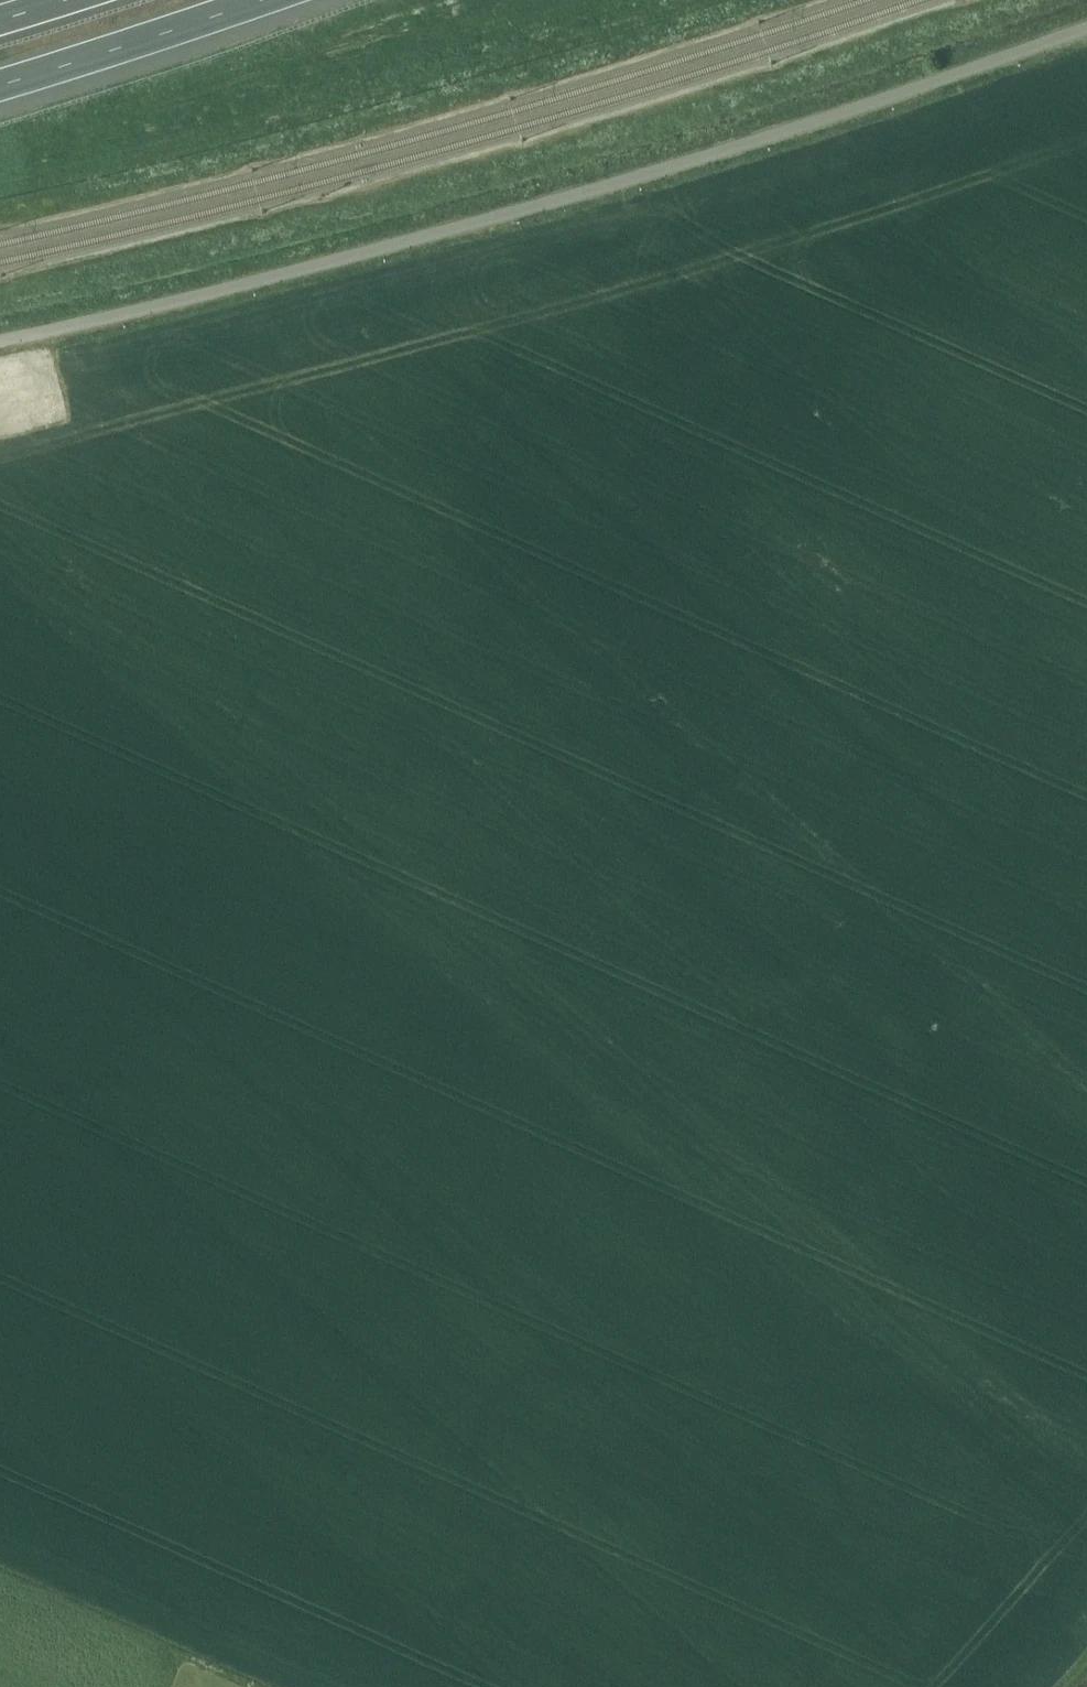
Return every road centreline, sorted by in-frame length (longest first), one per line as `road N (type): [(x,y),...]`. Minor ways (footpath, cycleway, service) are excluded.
road 1 (track): [(786,0),(510,86),(0,218)]
road 2 (motorway): [(0,85),(258,0)]

